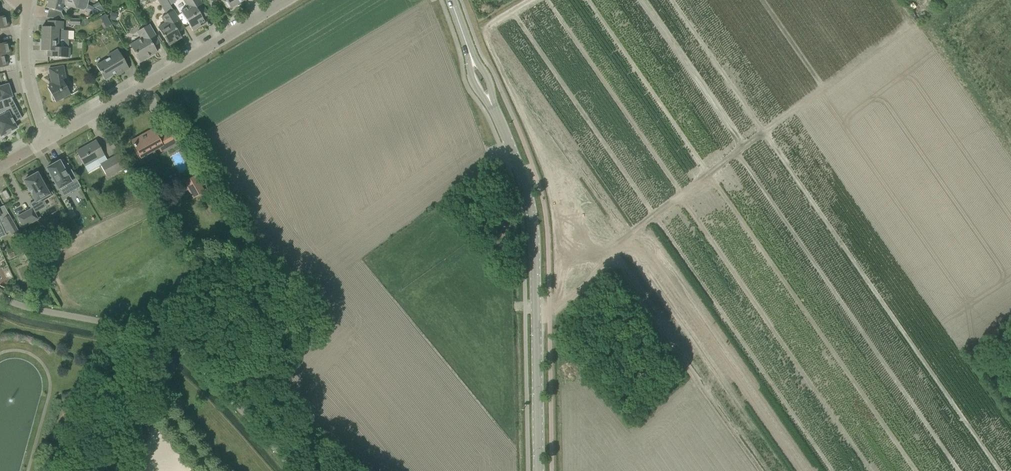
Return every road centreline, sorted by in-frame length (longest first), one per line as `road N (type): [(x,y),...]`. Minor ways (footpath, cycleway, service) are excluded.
road 1 (tertiary): [(536,470),(532,207),(493,106)]
road 2 (unclassified): [(48,139),(285,0)]
road 3 (residential): [(48,139),(28,80),(28,4)]

